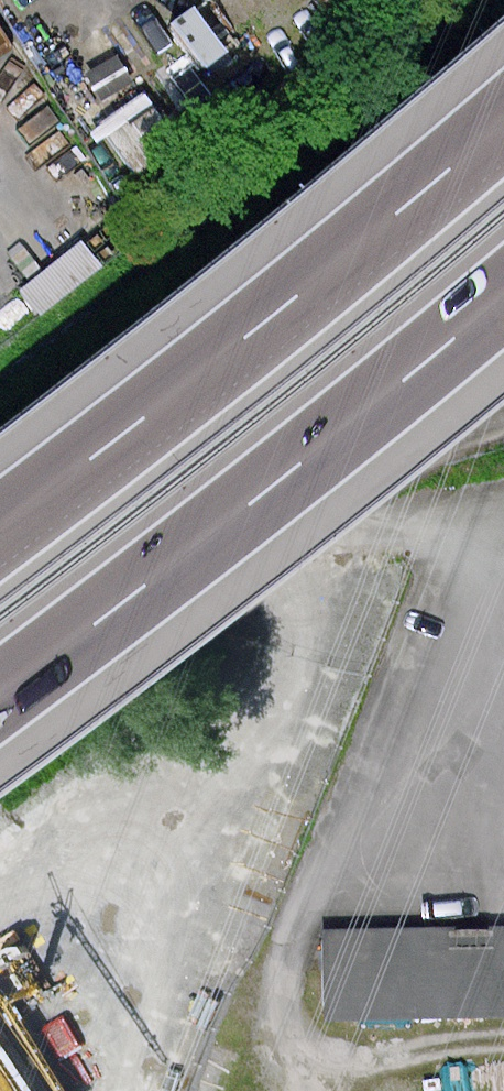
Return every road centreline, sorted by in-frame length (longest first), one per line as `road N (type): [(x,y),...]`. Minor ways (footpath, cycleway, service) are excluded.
road 1 (motorway): [(503,120),(0,525)]
road 2 (tertiary): [(503,202),(0,602)]
road 3 (motorway): [(0,697),(503,300)]

